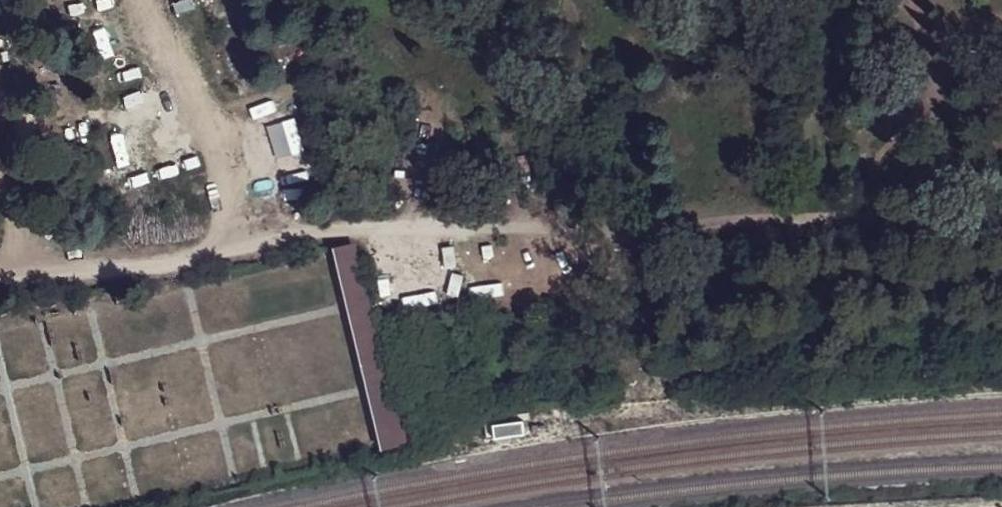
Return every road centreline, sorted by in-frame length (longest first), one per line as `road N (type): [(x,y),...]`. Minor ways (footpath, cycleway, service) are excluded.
road 1 (track): [(0,281),(158,266),(313,236),(519,219),(605,235),(642,395)]

